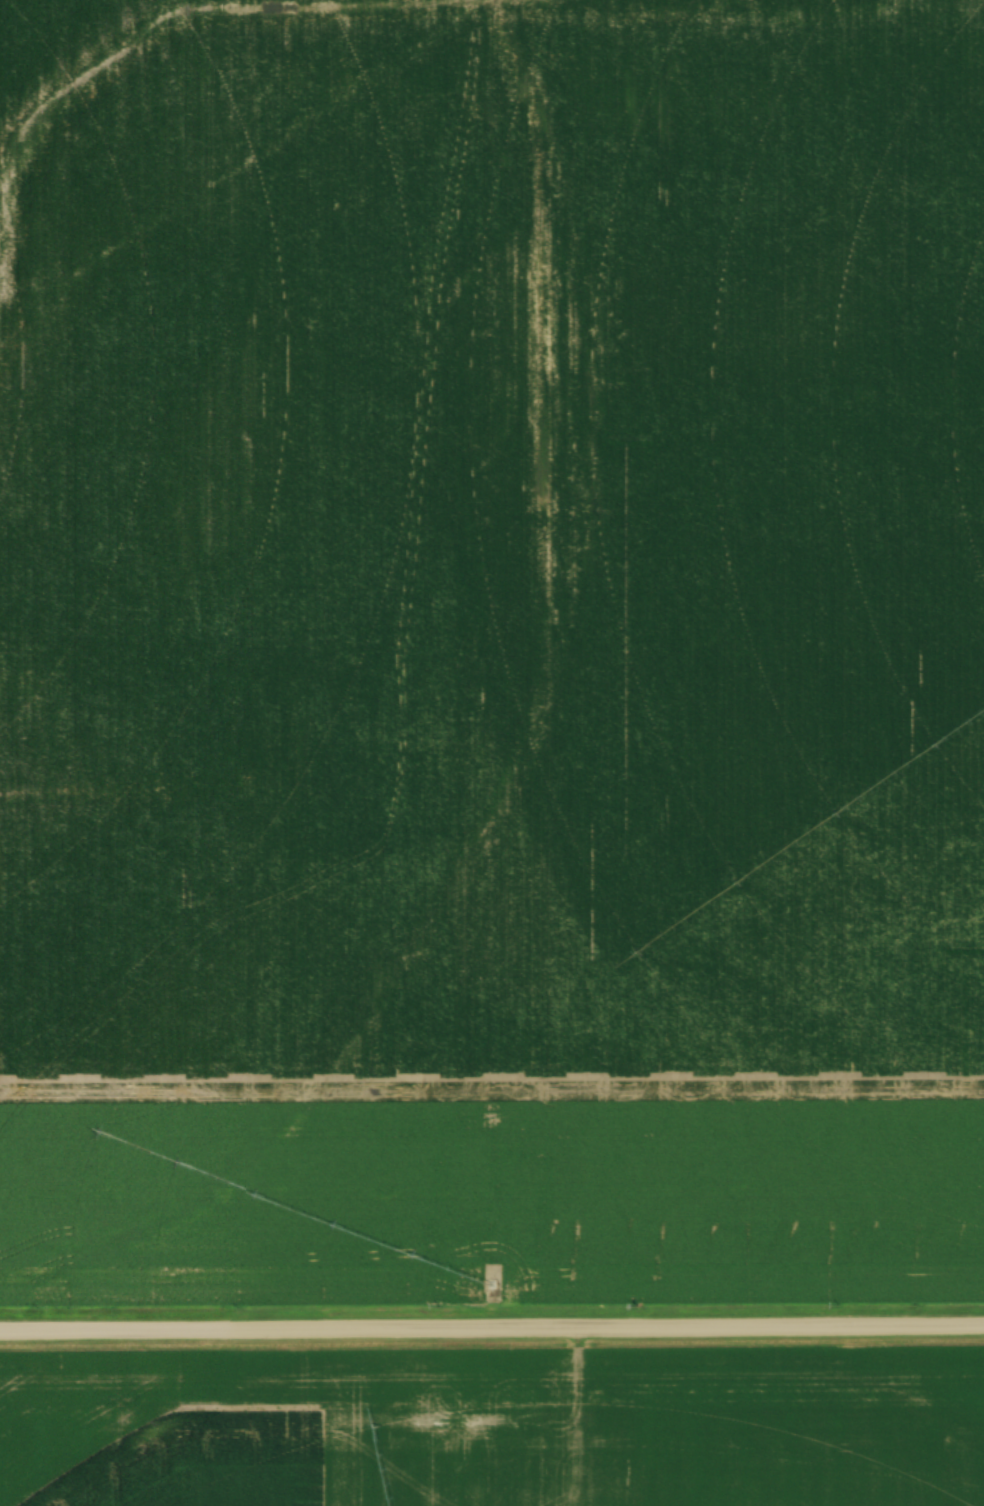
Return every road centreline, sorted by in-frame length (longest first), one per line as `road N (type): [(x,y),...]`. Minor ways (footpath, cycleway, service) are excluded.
road 1 (residential): [(0,1333),(983,1328)]

